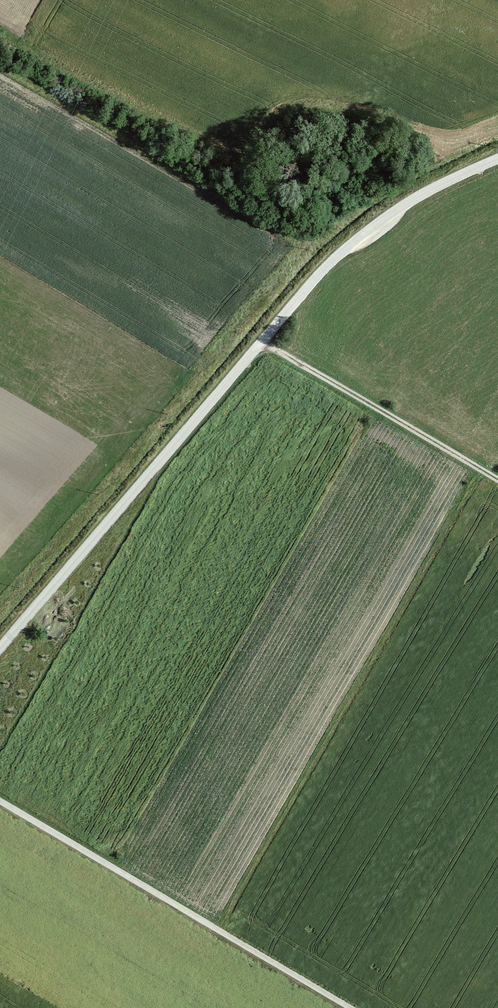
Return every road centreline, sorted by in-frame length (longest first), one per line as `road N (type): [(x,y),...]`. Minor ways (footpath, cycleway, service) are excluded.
road 1 (track): [(497,160),(410,202),(336,258),(0,649)]
road 2 (track): [(218,930),(480,469)]
road 3 (track): [(351,1007),(0,802)]
road 4 (track): [(264,340),(497,480)]

